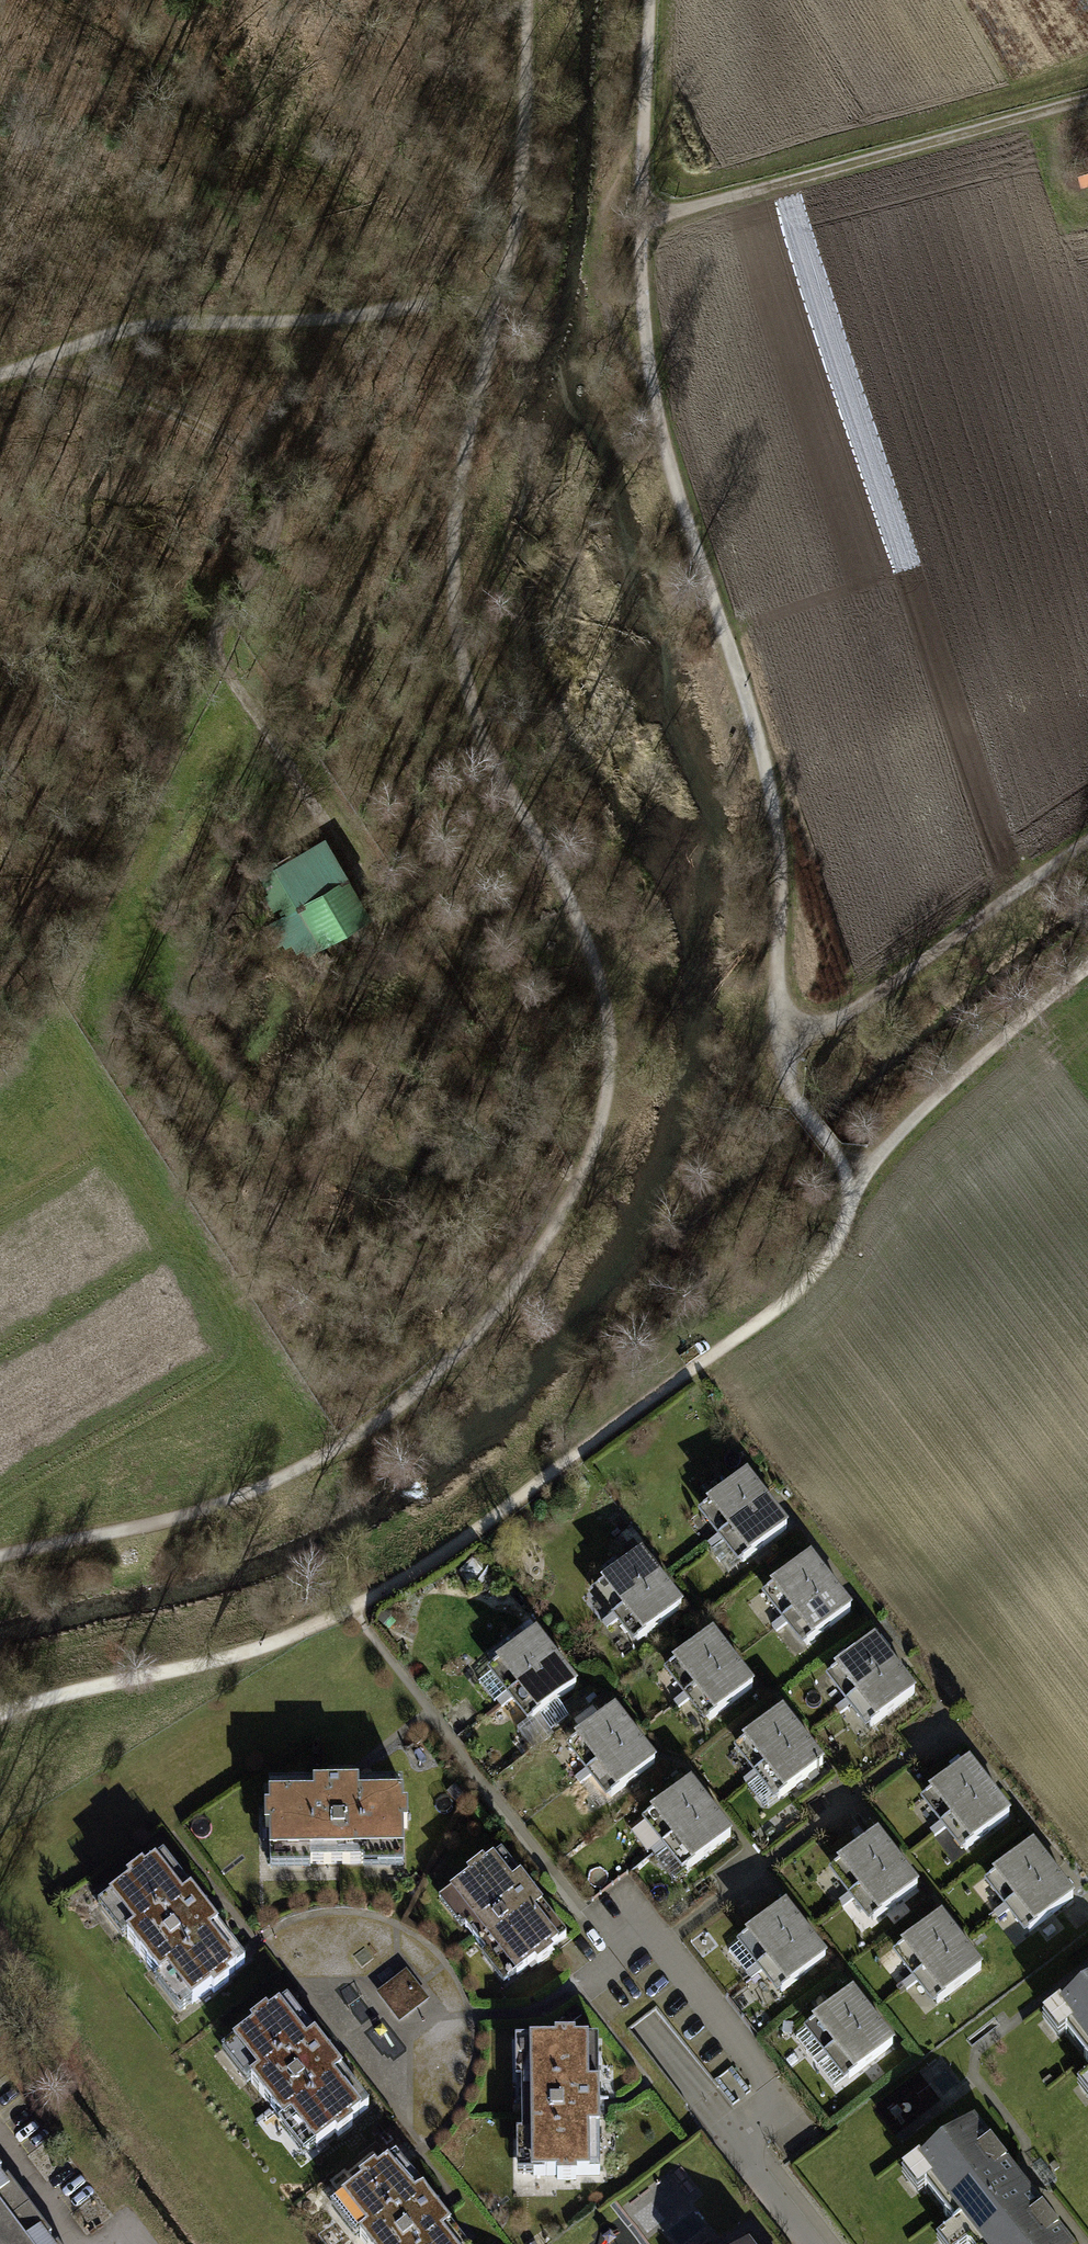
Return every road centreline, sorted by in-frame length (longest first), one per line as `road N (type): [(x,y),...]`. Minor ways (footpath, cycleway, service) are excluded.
road 1 (track): [(0,1557),(179,1518),(263,1488),(372,1429),(487,1323),(571,1197),(601,1131),(610,1061),(603,987),(582,925),(482,737),(457,650),(453,528),(494,293)]
road 2 (track): [(649,0),(643,322),(658,424),(757,740),(780,852),(780,1045)]
road 3 (track): [(0,1714),(266,1647),(353,1608),(454,1548),(806,1285),(839,1231),(853,1188)]
road 4 (track): [(34,363),(243,442),(276,463),(303,537),(303,578),(280,691),(282,736),(326,841)]
road 5 (track): [(494,293),(331,319),(160,326),(0,374)]
road 6 (track): [(641,221),(1087,104)]
road 7 (residential): [(810,2243),(750,2165),(741,2138),(778,2096),(624,1896)]
road 8 (track): [(1087,846),(835,1022),(780,1045)]
road 9 (track): [(853,1188),(884,1147),(1087,967)]
road 10 (track): [(525,0),(521,162),(494,293)]
road 11 (track): [(780,1045),(795,1101),(853,1188)]

